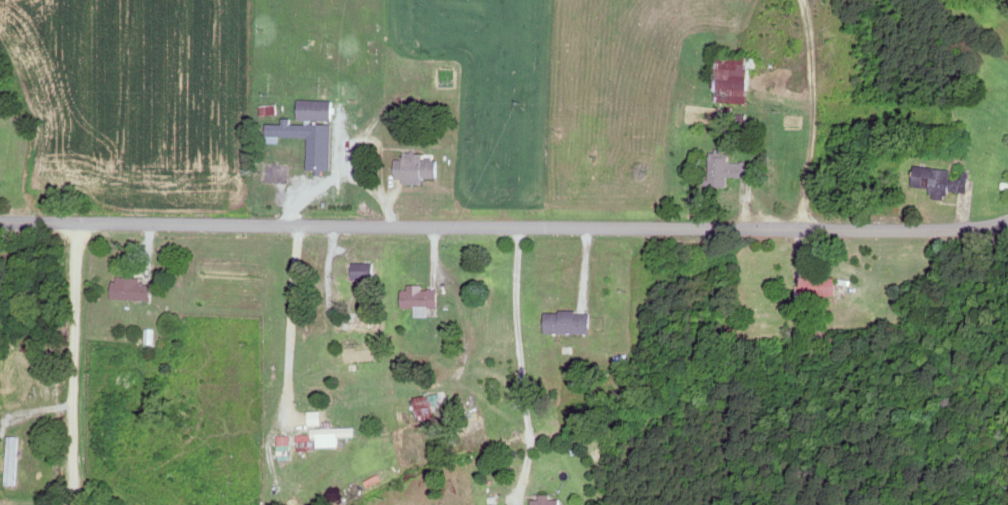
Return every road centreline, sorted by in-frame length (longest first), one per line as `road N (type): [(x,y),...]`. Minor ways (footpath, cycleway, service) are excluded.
road 1 (residential): [(0,218),(810,228),(1007,218)]
road 2 (residential): [(883,227),(889,100),(911,18),(928,2),(1007,40)]
road 3 (residential): [(842,0),(839,71),(810,228)]
road 4 (residential): [(97,220),(108,0)]

